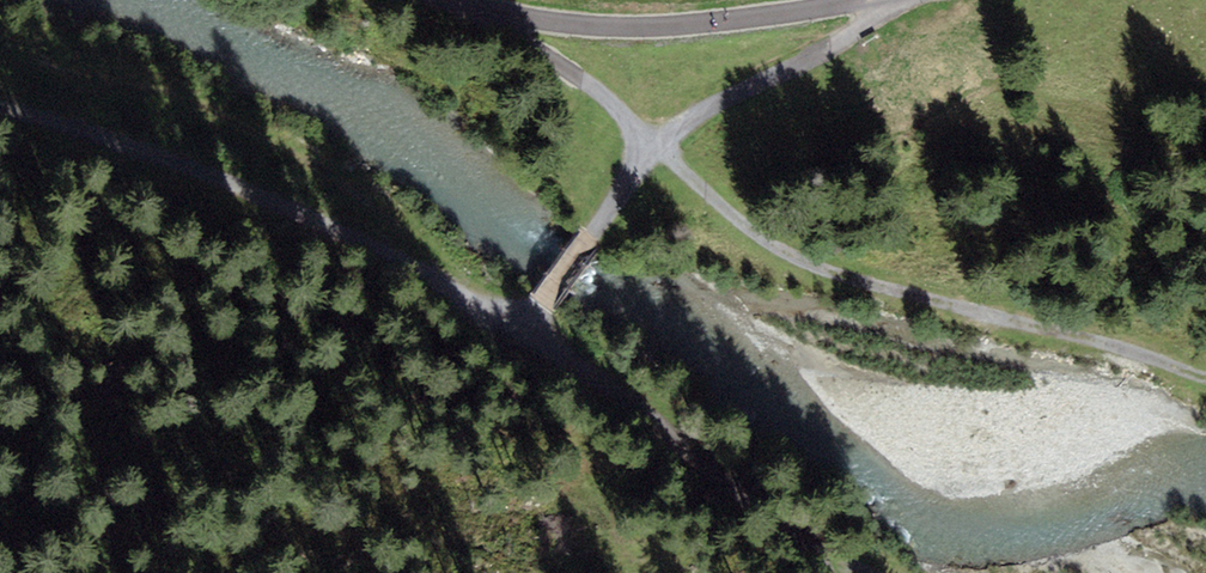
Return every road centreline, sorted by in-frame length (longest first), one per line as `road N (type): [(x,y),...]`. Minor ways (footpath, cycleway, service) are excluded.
road 1 (track): [(655,149),(761,251),(881,293),(1205,377)]
road 2 (track): [(519,333),(351,233),(144,145),(0,98)]
road 3 (unclassified): [(437,0),(495,22),(692,28),(859,0)]
road 4 (track): [(519,333),(775,504),(817,539),(832,572)]
road 5 (track): [(894,0),(824,54),(719,98),(655,149)]
road 6 (track): [(519,333),(655,149)]
road 7 (track): [(655,149),(589,88),(495,22)]

